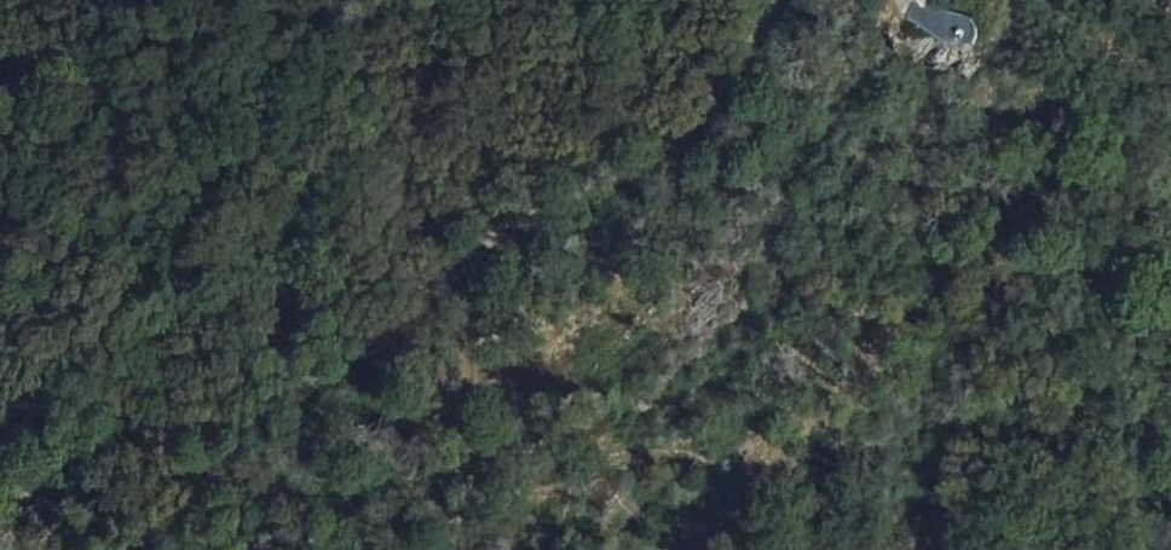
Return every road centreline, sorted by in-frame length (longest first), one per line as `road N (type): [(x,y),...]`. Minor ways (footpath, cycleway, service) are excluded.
road 1 (track): [(778,0),(636,169),(544,191),(427,289),(267,403),(146,410),(116,420)]
road 2 (track): [(671,549),(755,486),(689,449),(633,456),(559,491),(526,491),(497,453),(480,345),(427,289)]
road 3 (track): [(755,486),(860,337),(900,313)]
road 4 (track): [(116,420),(242,549)]
road 5 (track): [(116,420),(0,523)]

